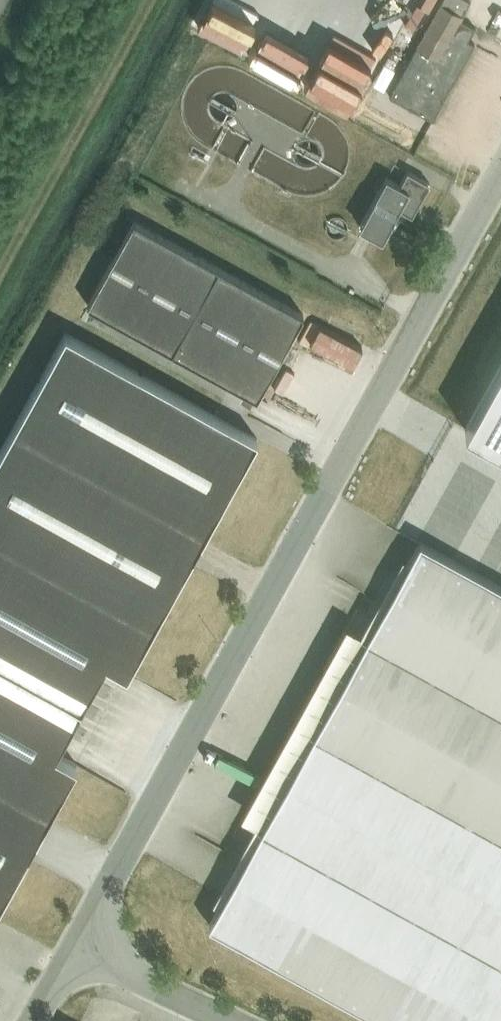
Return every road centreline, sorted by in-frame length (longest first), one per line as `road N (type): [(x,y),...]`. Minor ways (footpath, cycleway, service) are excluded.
road 1 (unclassified): [(500,172),(75,945)]
road 2 (unclassified): [(236,1020),(75,945)]

